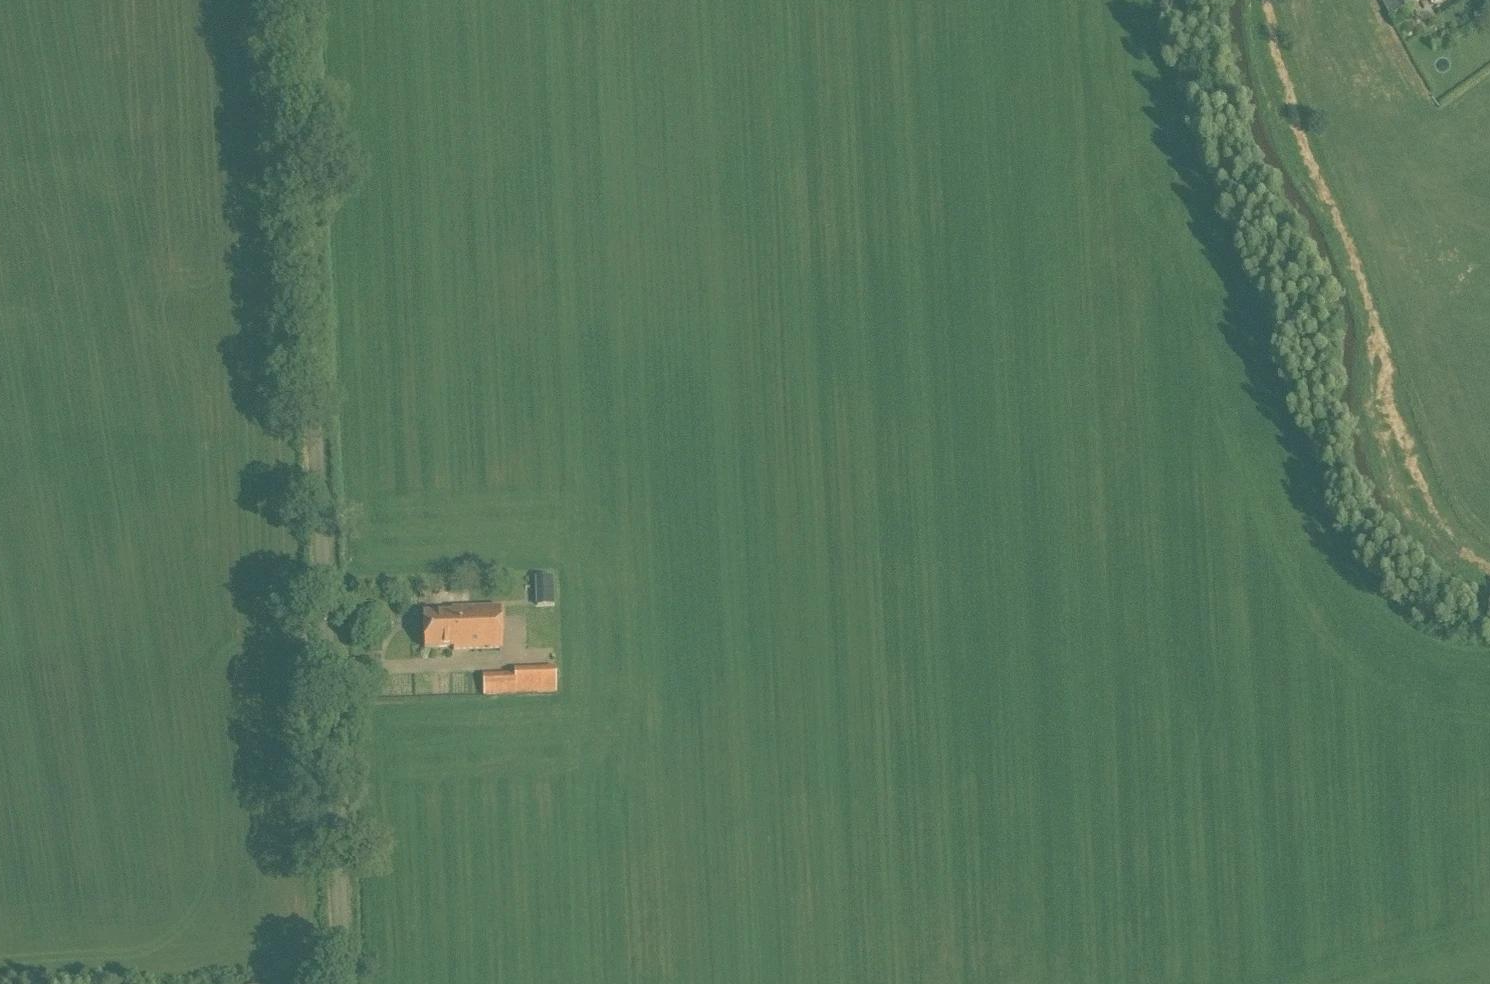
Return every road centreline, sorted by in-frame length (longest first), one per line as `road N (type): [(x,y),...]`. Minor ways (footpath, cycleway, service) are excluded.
road 1 (unclassified): [(344,983),(295,0)]

